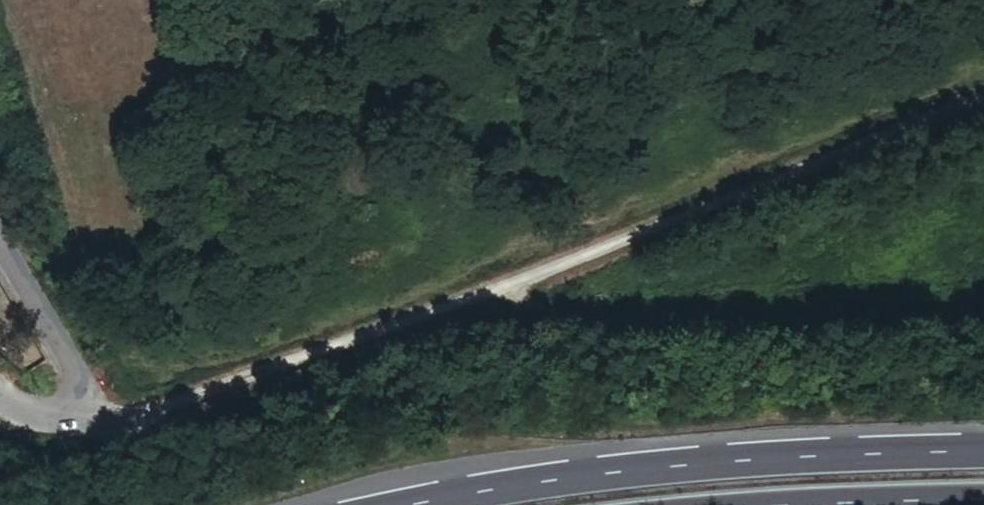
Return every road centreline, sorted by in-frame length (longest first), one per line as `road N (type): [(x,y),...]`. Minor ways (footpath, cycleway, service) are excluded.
road 1 (unclassified): [(55,411),(178,400),(340,351),(983,104)]
road 2 (trunk): [(983,448),(603,470),(394,504)]
road 3 (residential): [(55,411),(60,368),(0,263)]

